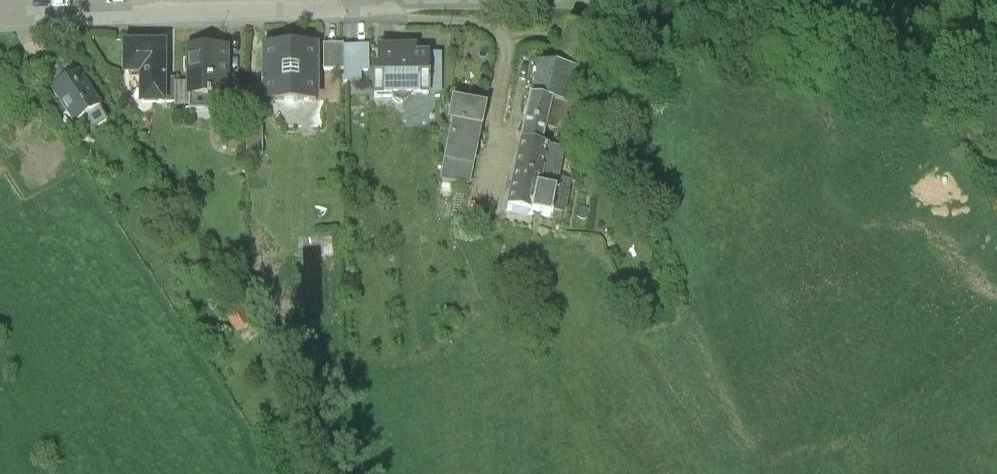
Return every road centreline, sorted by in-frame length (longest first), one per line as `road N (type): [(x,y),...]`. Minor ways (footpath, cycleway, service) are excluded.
road 1 (unclassified): [(366,22),(996,31)]
road 2 (residential): [(0,32),(366,22)]

